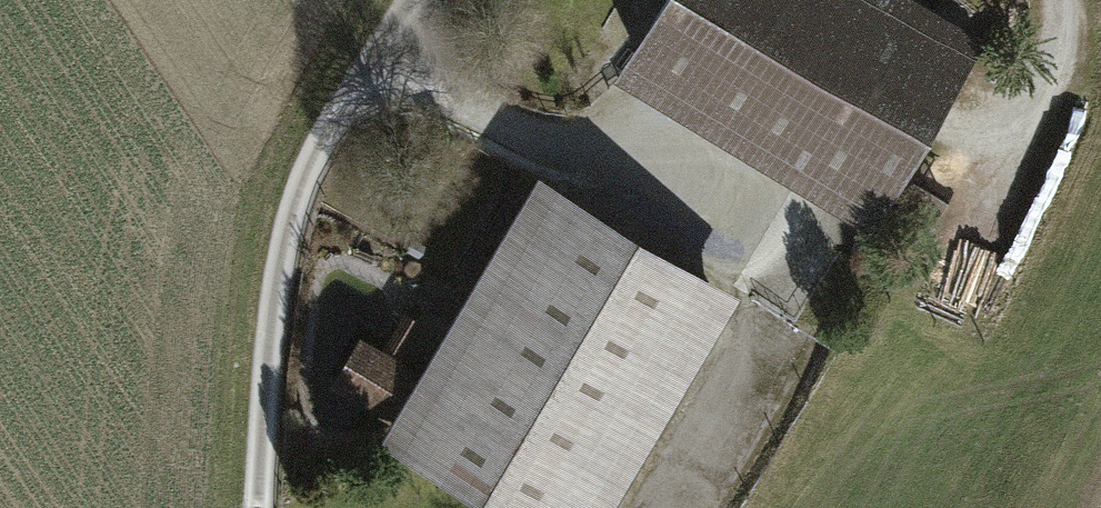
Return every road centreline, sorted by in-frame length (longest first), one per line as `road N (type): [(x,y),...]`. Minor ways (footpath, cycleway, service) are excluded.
road 1 (track): [(254,507),(279,263),(323,140),(418,0)]
road 2 (track): [(384,50),(537,140),(822,233)]
road 3 (track): [(946,175),(1048,48),(1052,0)]

